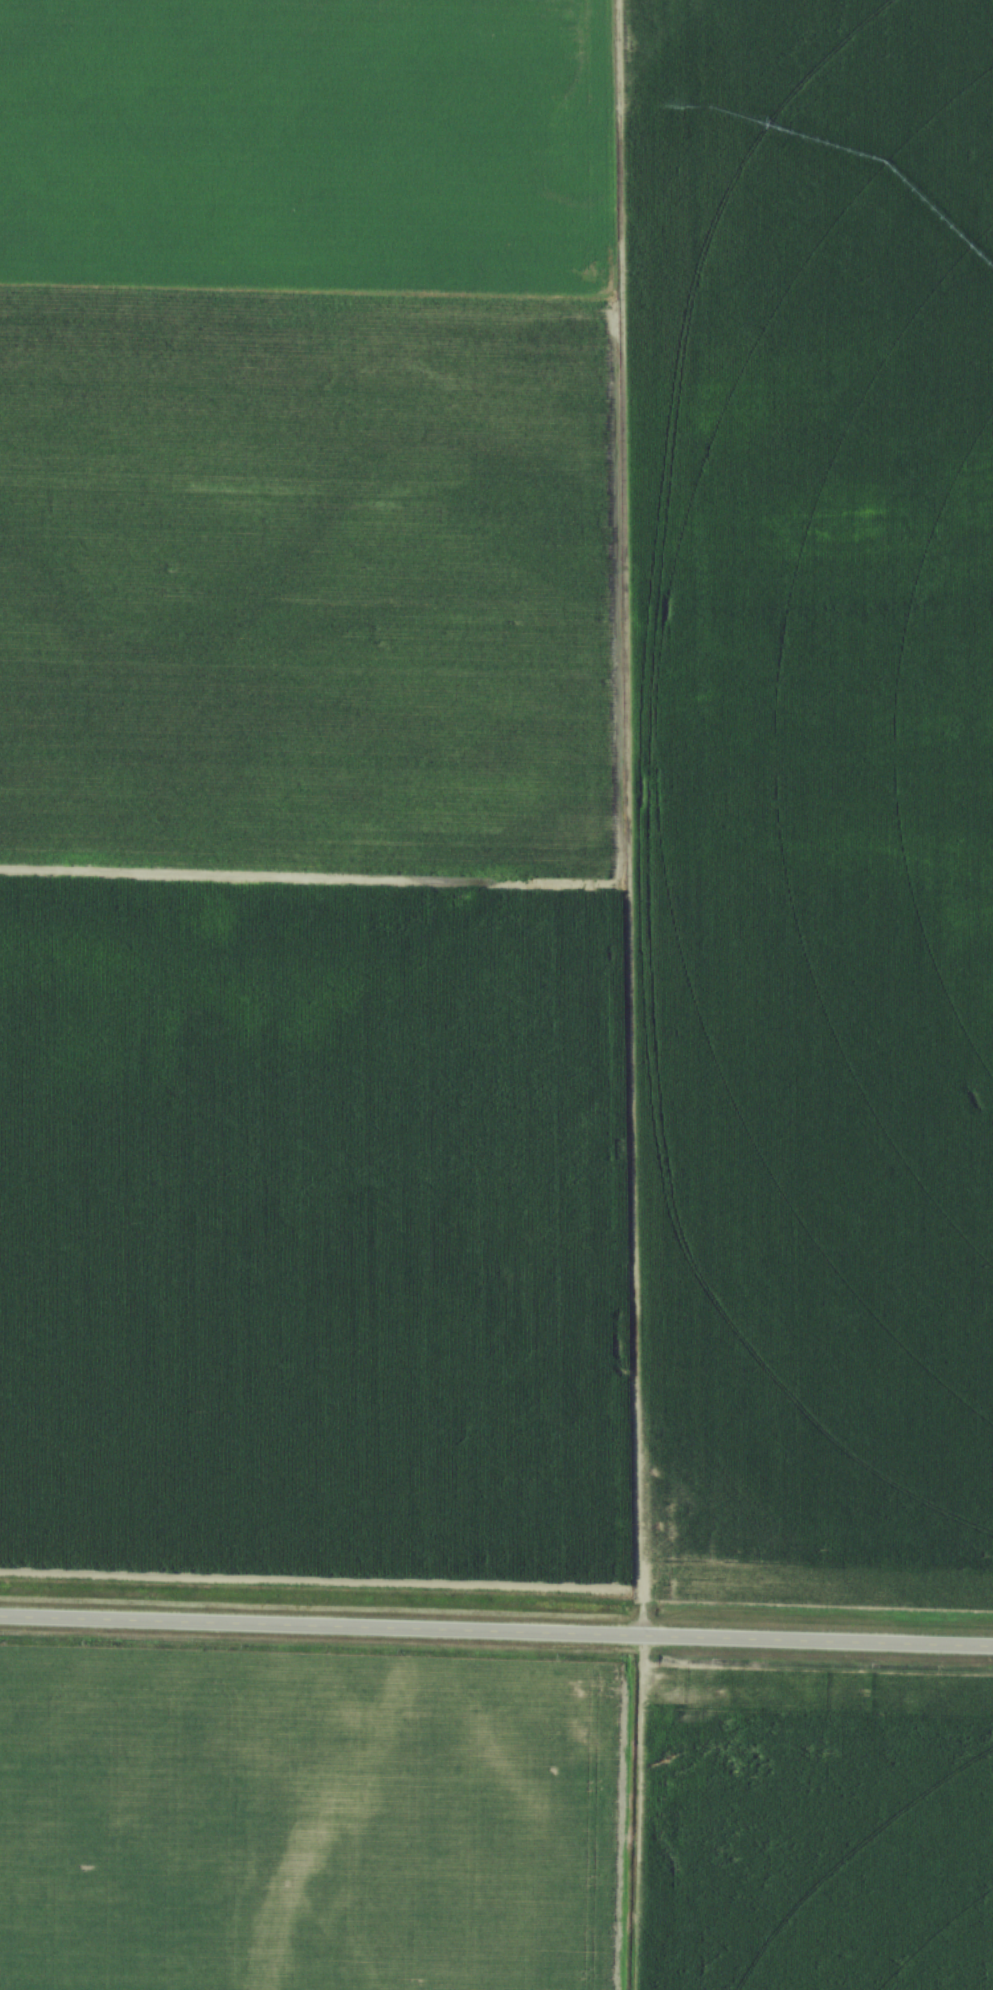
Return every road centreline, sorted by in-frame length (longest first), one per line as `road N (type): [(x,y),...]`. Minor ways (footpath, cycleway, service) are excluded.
road 1 (tertiary): [(992,1649),(0,1618)]

